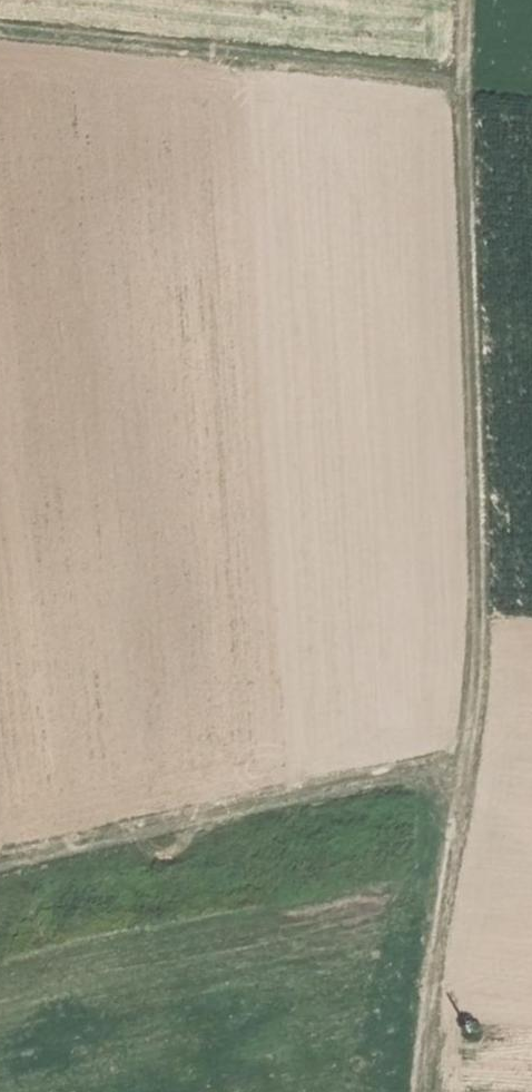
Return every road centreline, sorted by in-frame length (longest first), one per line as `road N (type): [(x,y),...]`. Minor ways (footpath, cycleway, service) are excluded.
road 1 (track): [(428,1091),(462,767),(481,696),(467,0)]
road 2 (track): [(462,767),(0,861)]
road 3 (track): [(0,33),(464,76)]

